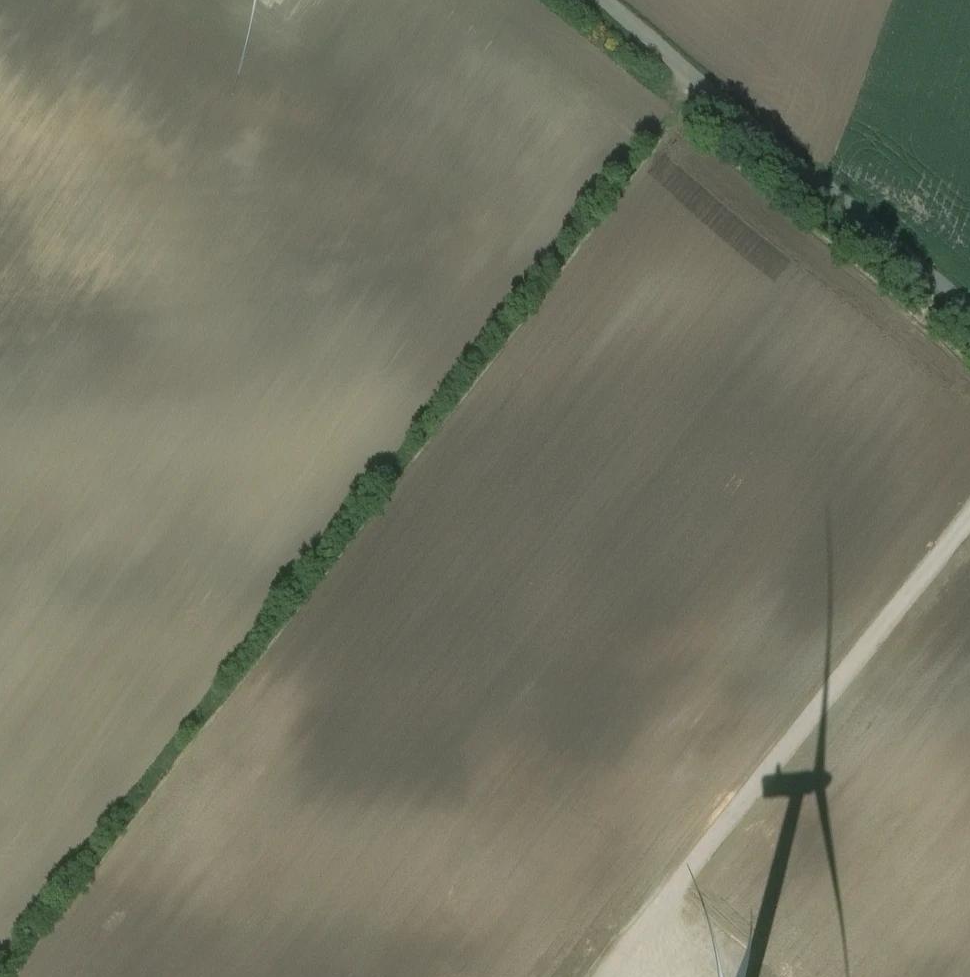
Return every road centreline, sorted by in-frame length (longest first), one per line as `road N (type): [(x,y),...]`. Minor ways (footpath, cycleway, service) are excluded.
road 1 (track): [(969,530),(611,976)]
road 2 (track): [(603,0),(969,316)]

